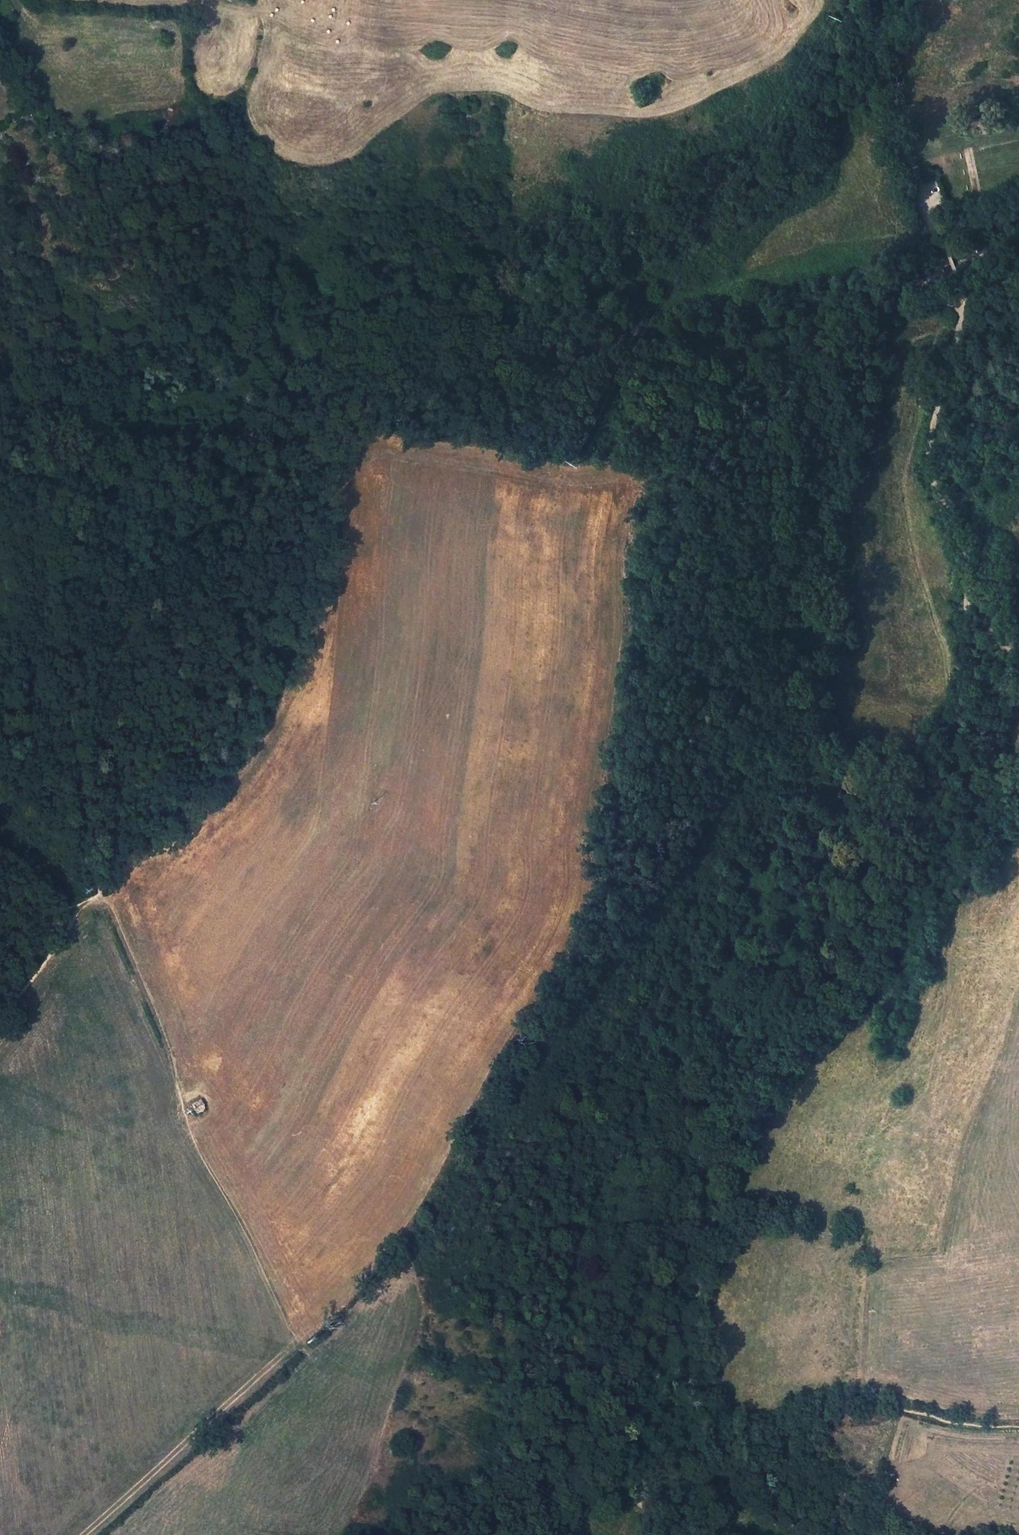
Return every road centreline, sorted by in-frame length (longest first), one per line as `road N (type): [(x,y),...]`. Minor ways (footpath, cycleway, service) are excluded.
road 1 (residential): [(876,0),(883,69),(930,217)]
road 2 (track): [(0,1018),(91,899)]

